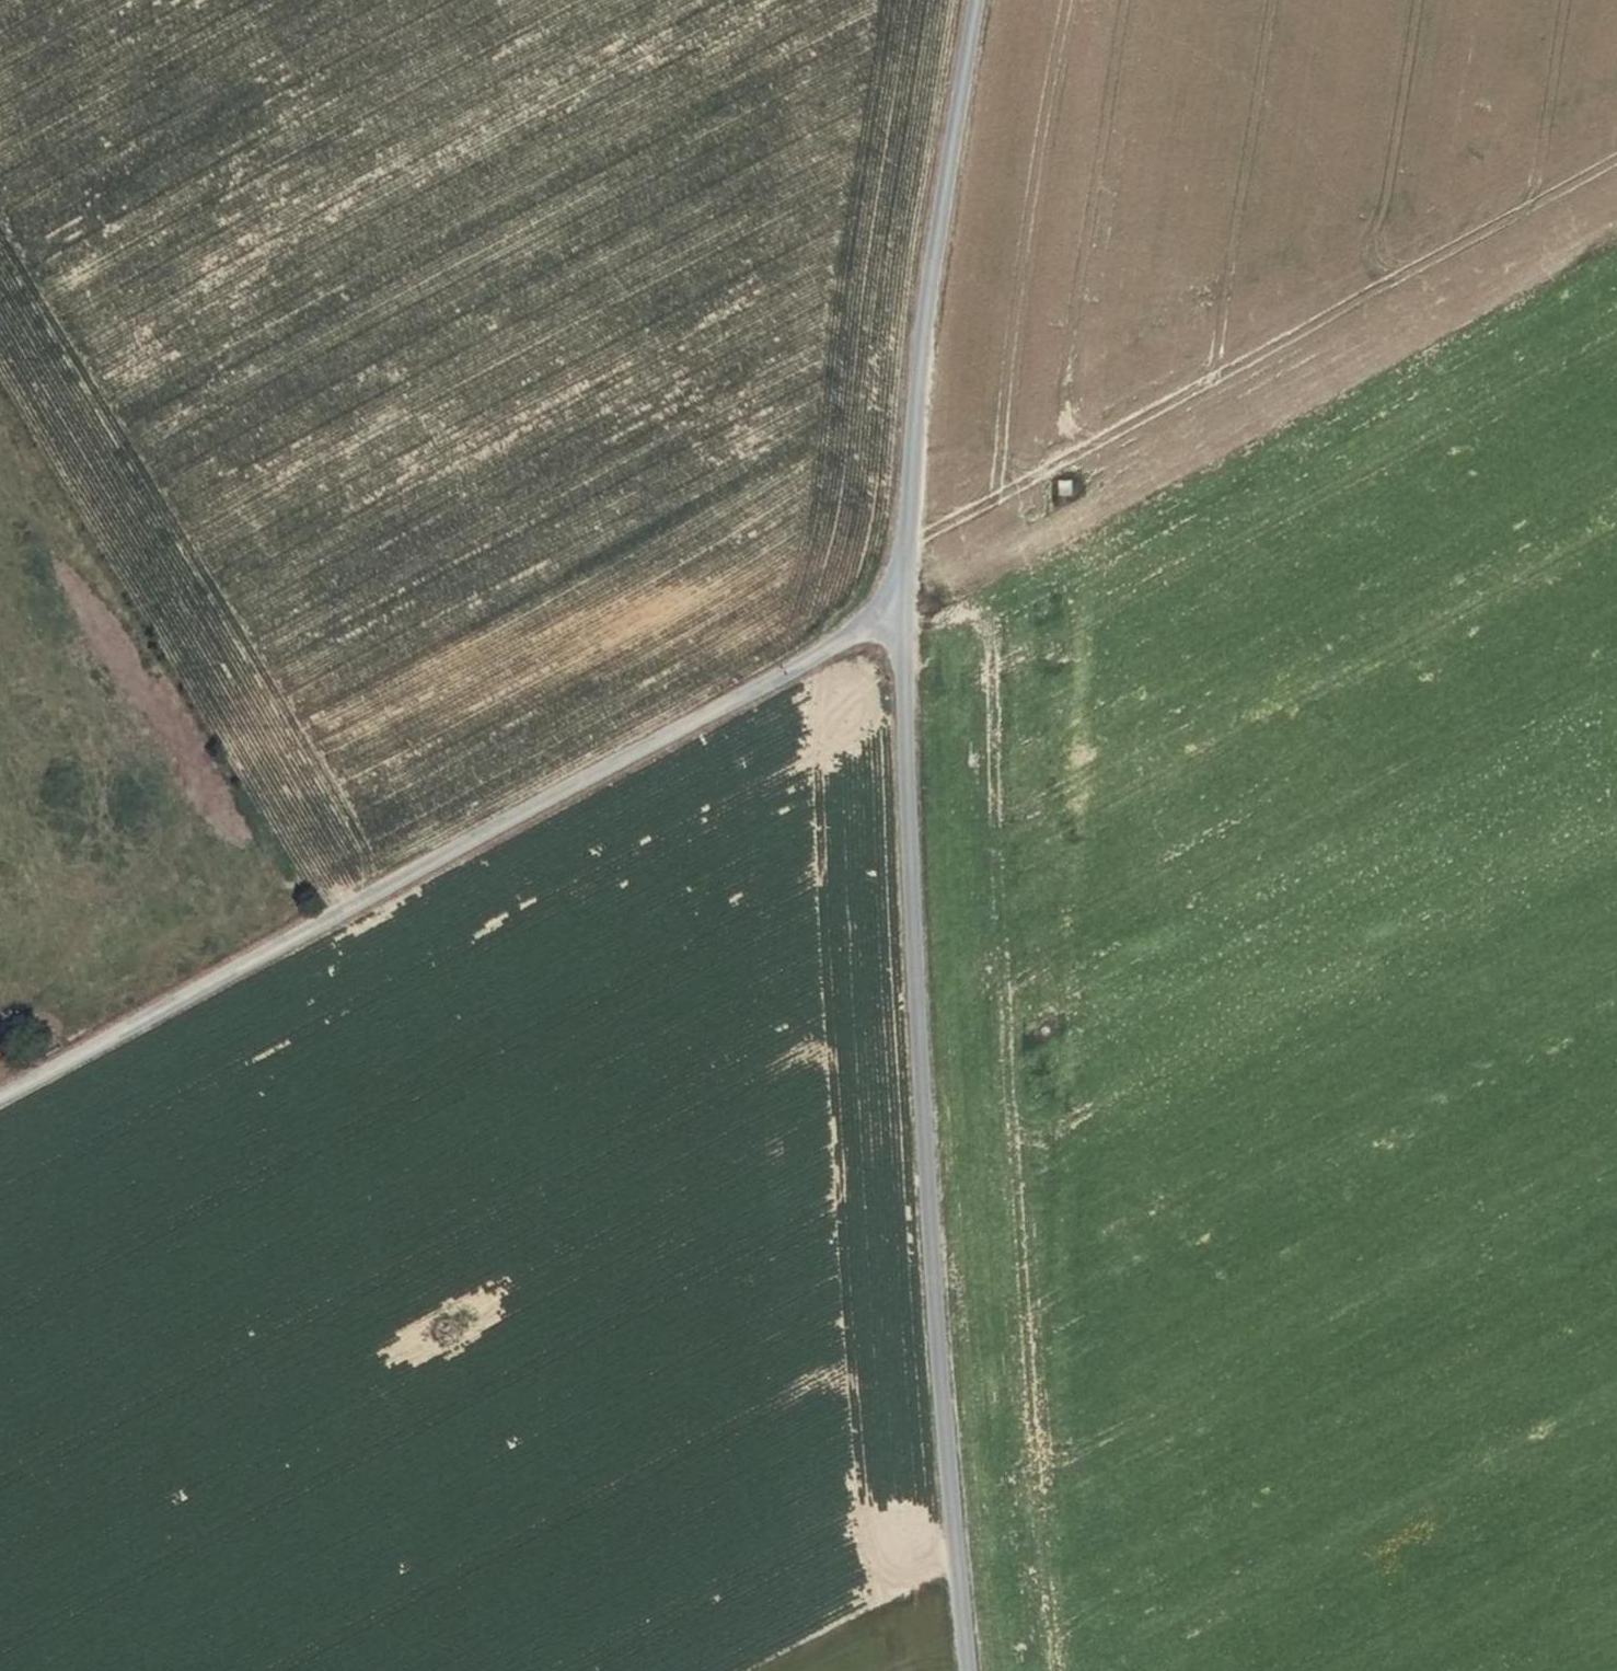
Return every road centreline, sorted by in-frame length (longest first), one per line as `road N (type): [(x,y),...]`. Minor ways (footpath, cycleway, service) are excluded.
road 1 (unclassified): [(976,1670),(929,1251),(900,611)]
road 2 (unclassified): [(0,1093),(900,611)]
road 3 (unclassified): [(977,0),(931,262),(900,611)]

